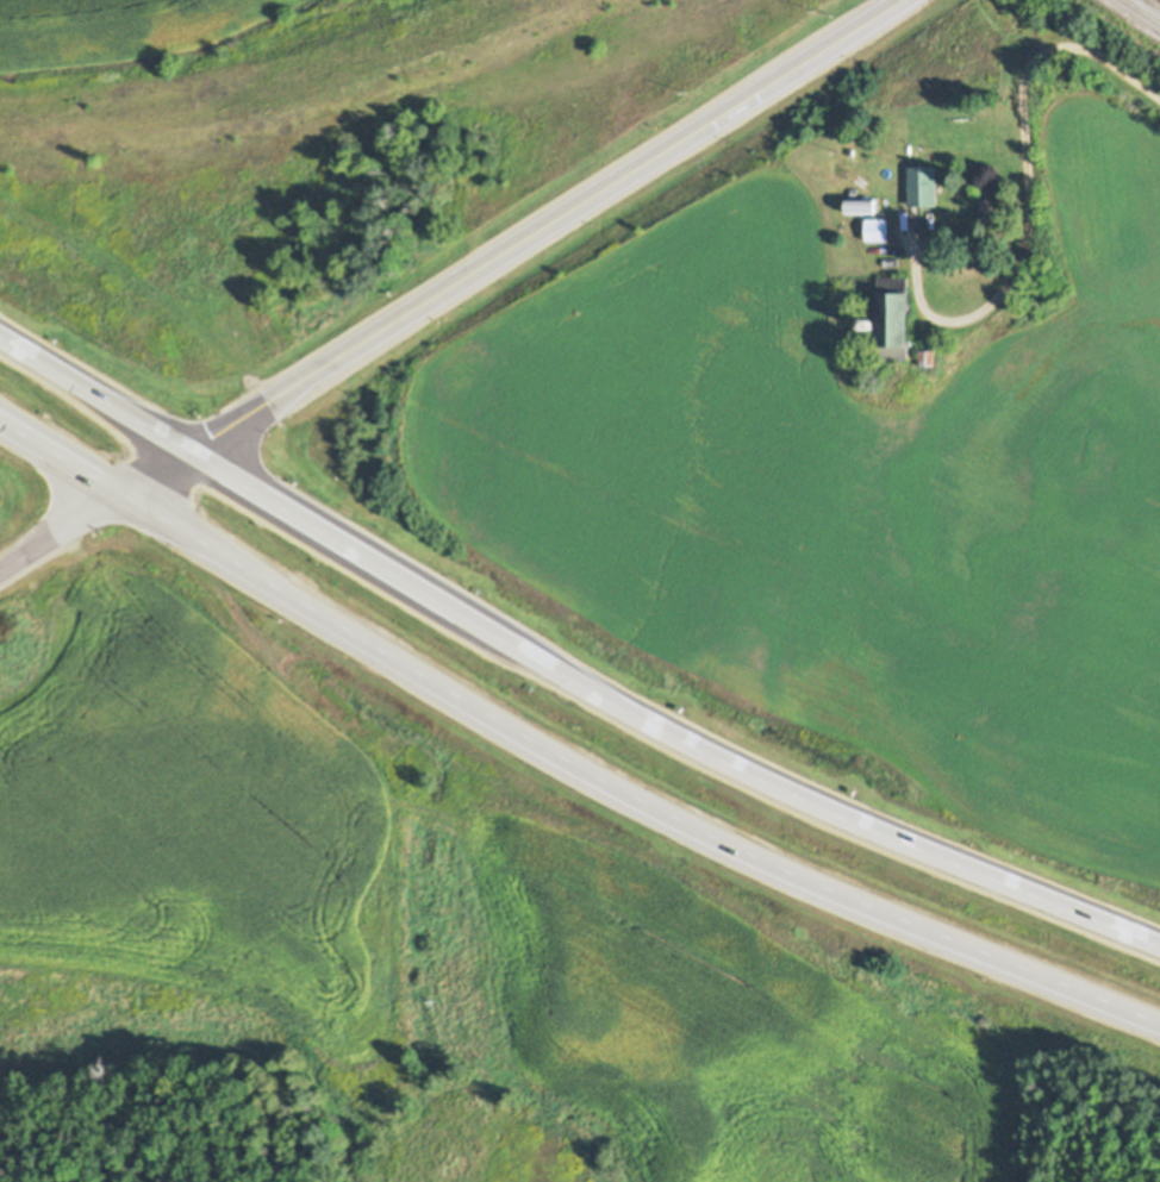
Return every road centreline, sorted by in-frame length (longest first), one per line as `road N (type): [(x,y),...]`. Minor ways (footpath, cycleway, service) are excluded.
road 1 (motorway): [(118,492),(407,668),(688,825),(1159,1023)]
road 2 (motorway): [(1159,946),(854,824),(713,757),(194,450)]
road 3 (secondary): [(898,0),(118,492)]
road 4 (residential): [(911,237),(919,301),(937,321),(963,320),(996,300),(1022,259),(1029,208),(1018,93),(1033,56),(1064,44),(1090,50),(1159,98)]
road 5 (motorway): [(194,450),(0,333)]
road 6 (residential): [(118,492),(0,567)]
road 7 (motorway): [(0,420),(118,492)]

